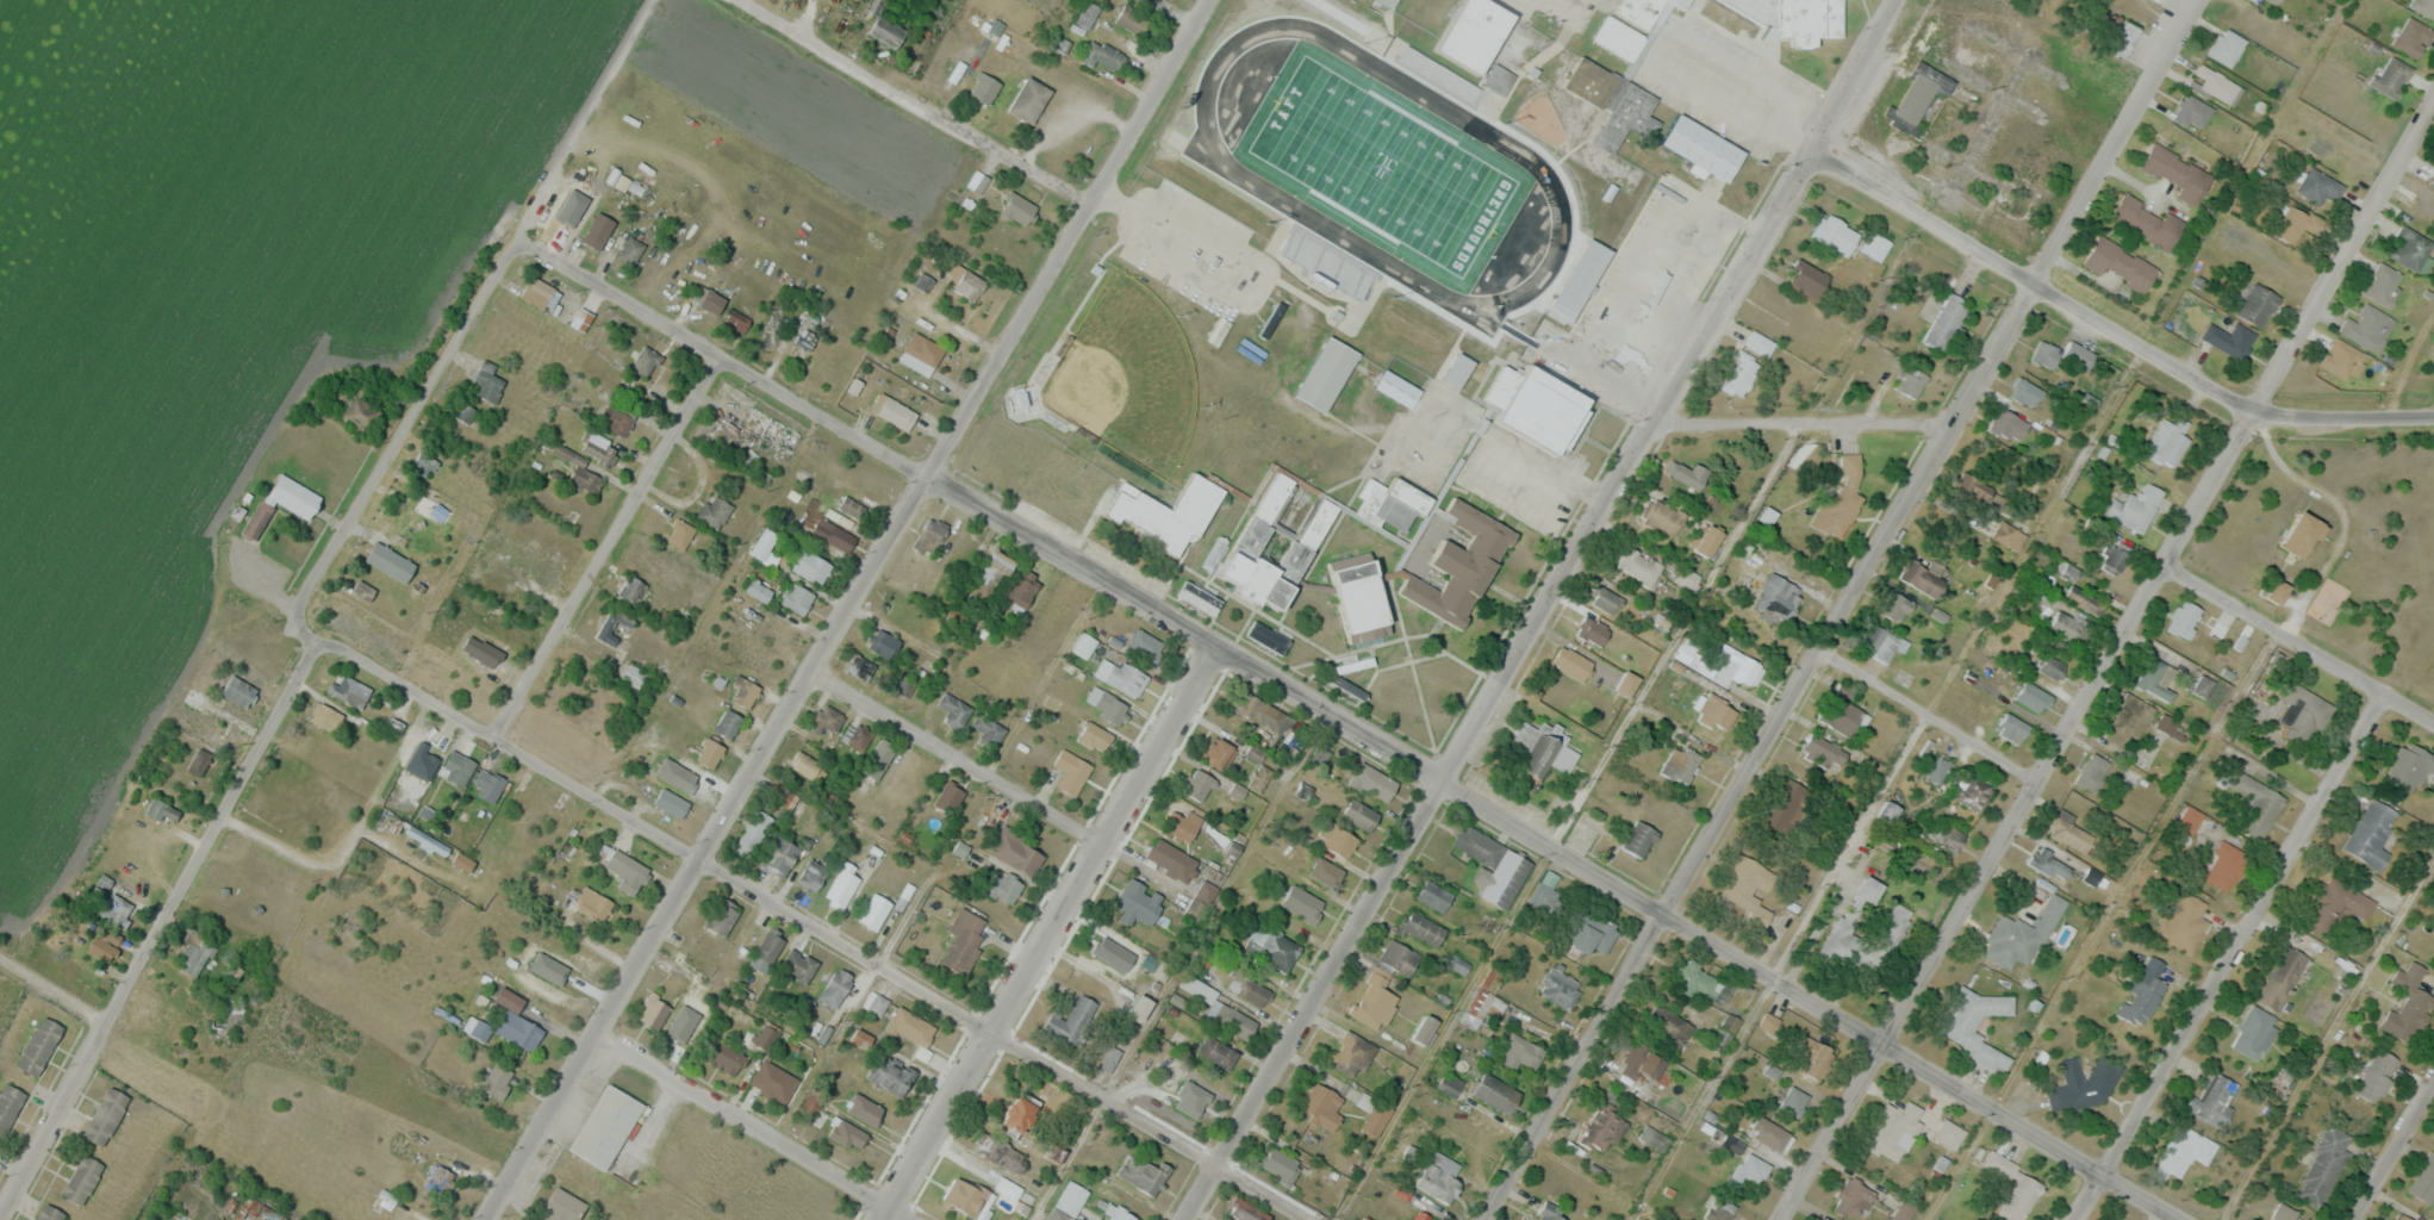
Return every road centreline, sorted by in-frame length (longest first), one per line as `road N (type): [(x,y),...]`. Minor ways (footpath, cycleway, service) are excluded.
road 1 (residential): [(517,237),(2180,1219)]
road 2 (tertiary): [(491,1219),(1212,0)]
road 3 (residential): [(1481,1219),(2201,0)]
road 4 (residential): [(1184,1219),(1897,0)]
road 5 (residential): [(1781,1219),(2433,109)]
road 6 (residential): [(317,640),(497,735),(983,1035),(1301,1219)]
road 7 (residential): [(0,1218),(317,640),(304,611),(517,237)]
road 8 (residential): [(2433,414),(2255,413),(1811,148)]
road 9 (residential): [(876,1219),(1219,647)]
road 10 (residential): [(2077,1219),(2382,692)]
road 11 (residential): [(716,359),(497,735)]
road 12 (residential): [(742,0),(1094,201)]
road 13 (residential): [(595,1042),(908,1219)]
road 14 (residential): [(809,671),(1098,844)]
road 15 (residential): [(2167,568),(2433,723)]
road 16 (residential): [(1658,416),(1954,425)]
road 17 (residential): [(517,237),(651,0)]
road 18 (residential): [(1818,658),(2046,778)]
road 19 (residential): [(2355,1219),(2433,1088)]

